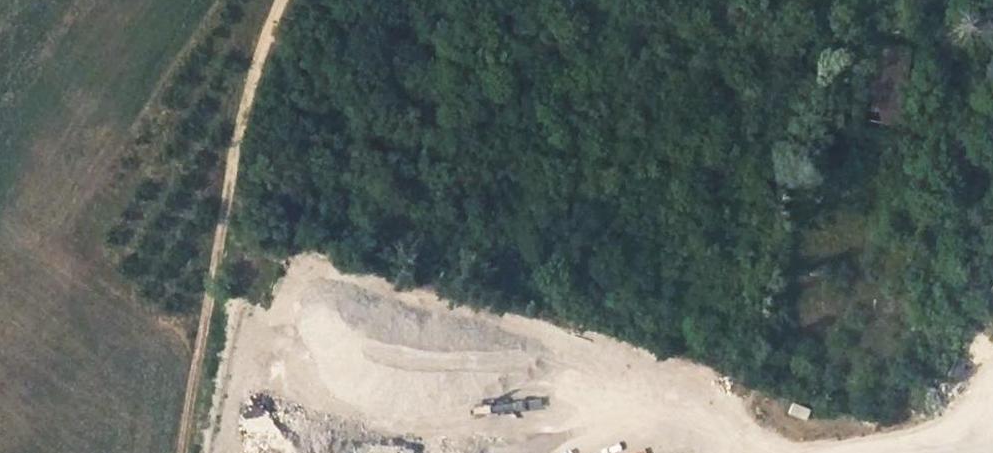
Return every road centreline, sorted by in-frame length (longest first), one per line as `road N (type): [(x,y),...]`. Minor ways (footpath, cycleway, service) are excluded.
road 1 (track): [(742,452),(720,421),(672,379),(598,350),(278,279)]
road 2 (track): [(182,452),(238,124),(277,0)]

